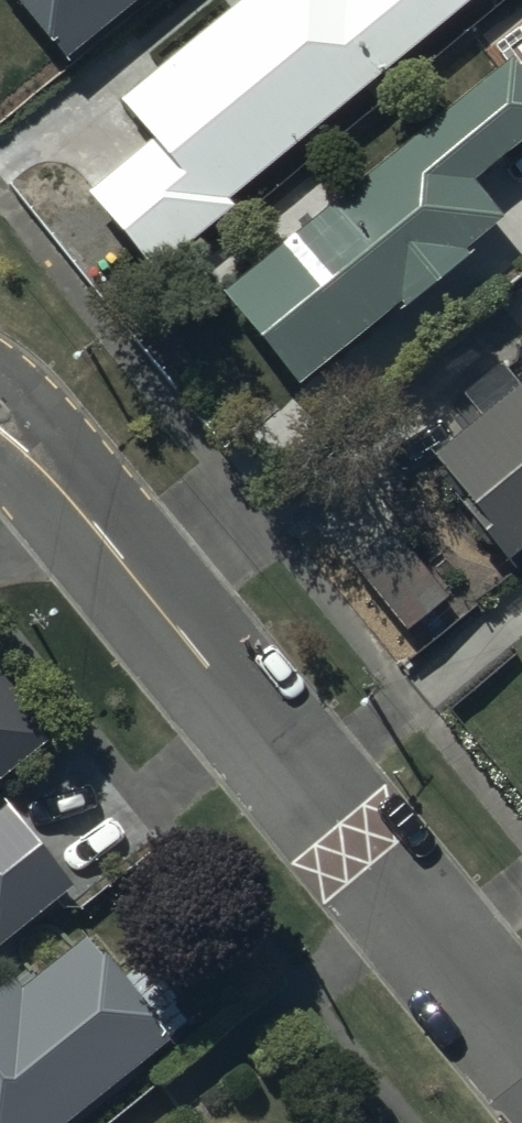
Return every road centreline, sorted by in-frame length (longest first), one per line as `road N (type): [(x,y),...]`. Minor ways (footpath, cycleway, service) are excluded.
road 1 (residential): [(521,1047),(0,413)]

